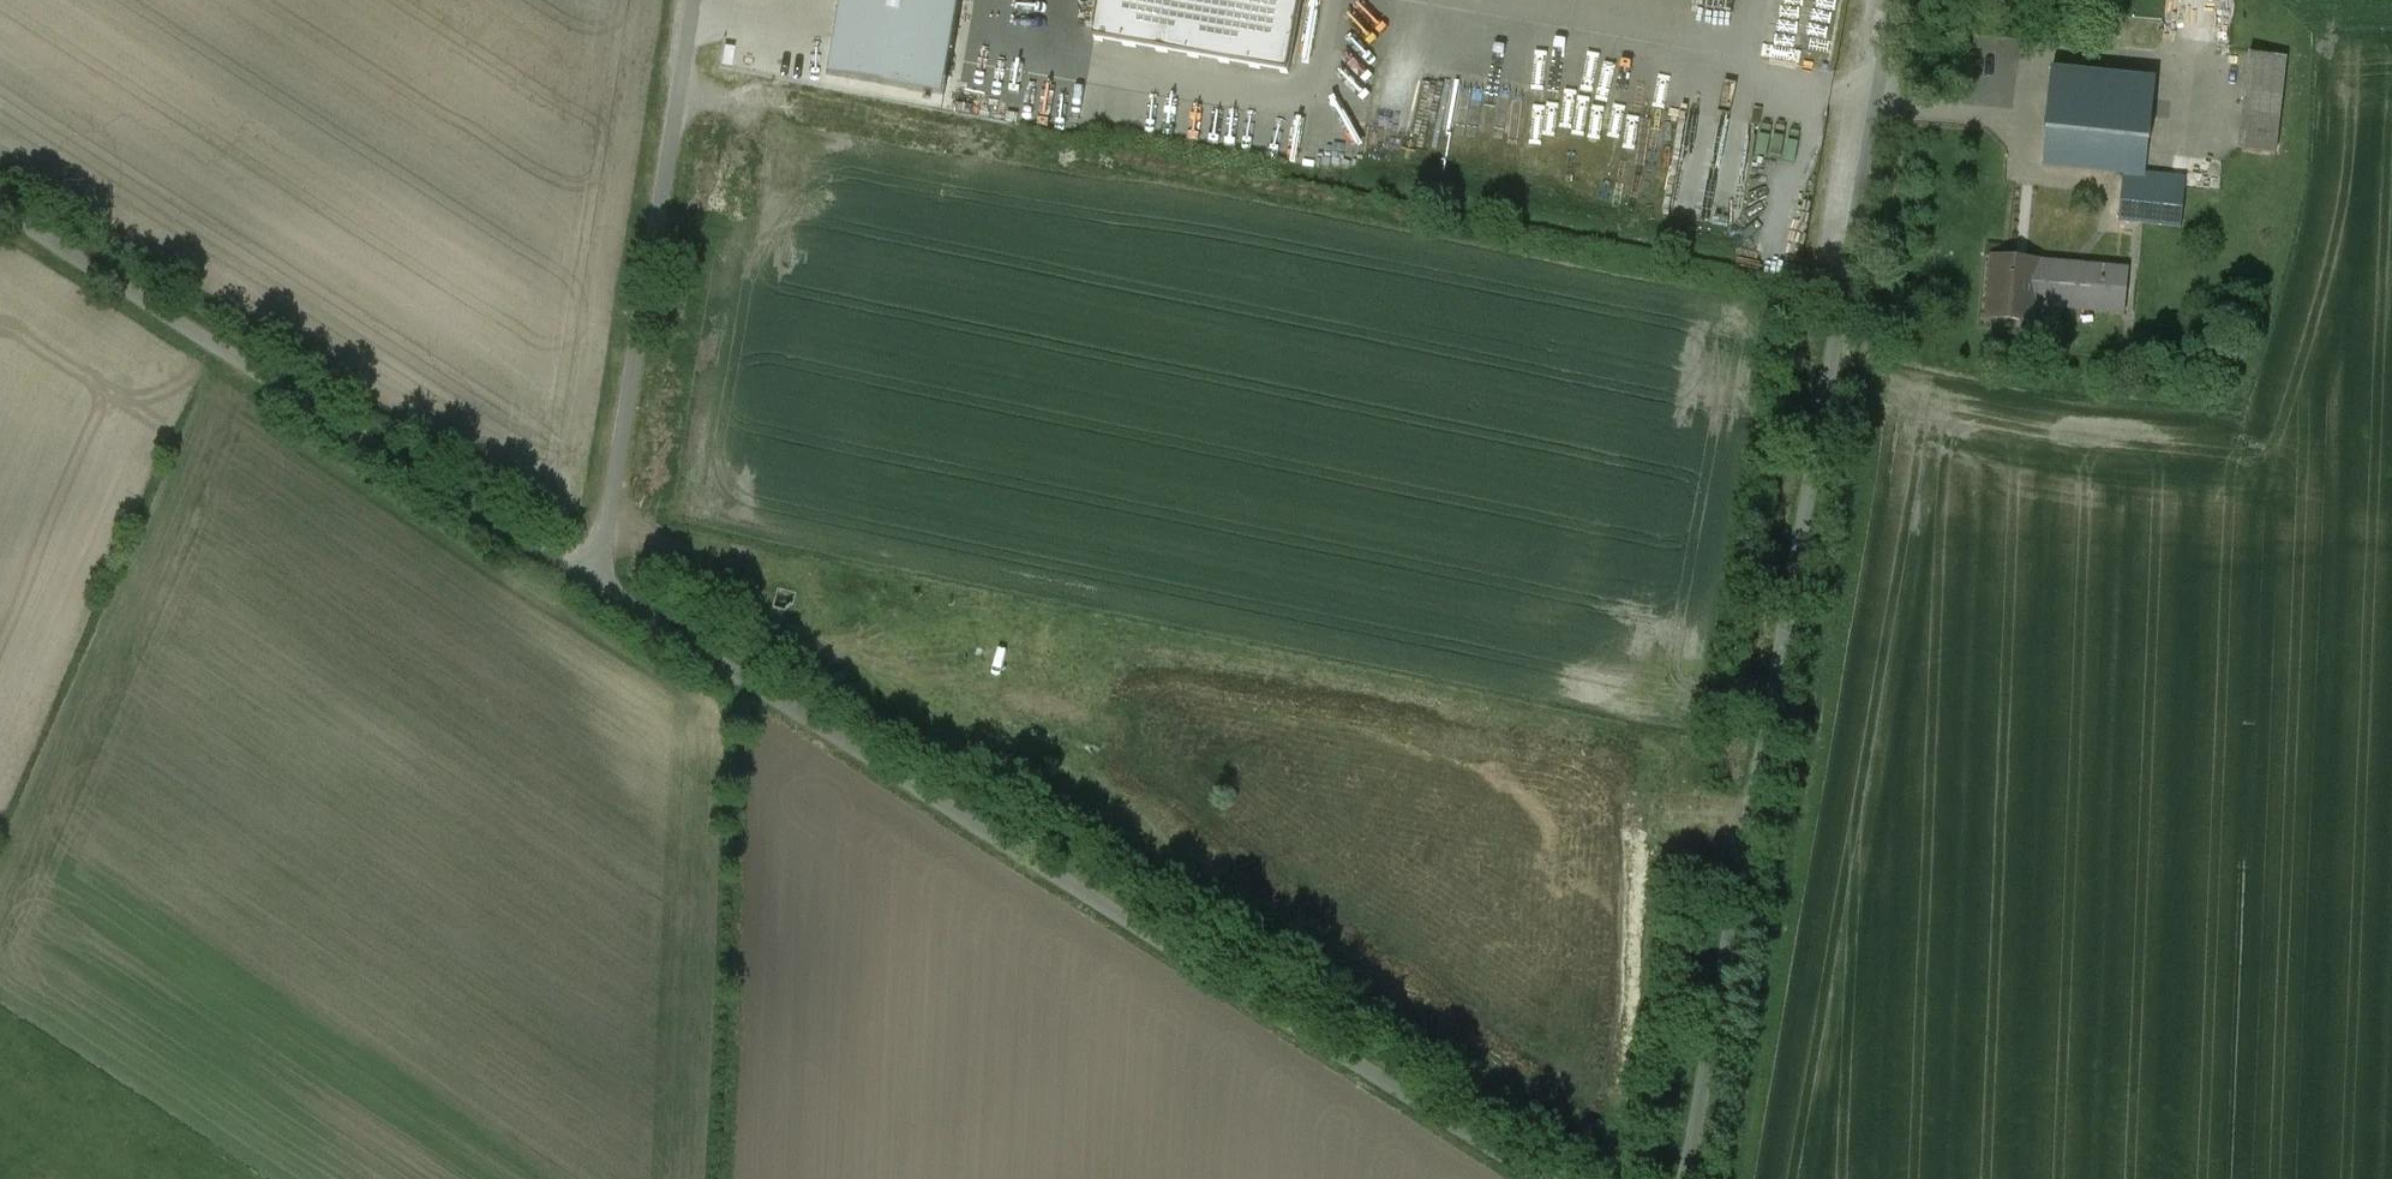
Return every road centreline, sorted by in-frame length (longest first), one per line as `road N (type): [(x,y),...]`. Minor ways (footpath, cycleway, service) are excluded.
road 1 (unclassified): [(1885,0),(1679,1178)]
road 2 (unclassified): [(596,587),(1578,1178)]
road 3 (unclassified): [(0,211),(596,587)]
road 4 (unclassified): [(691,0),(596,587)]

